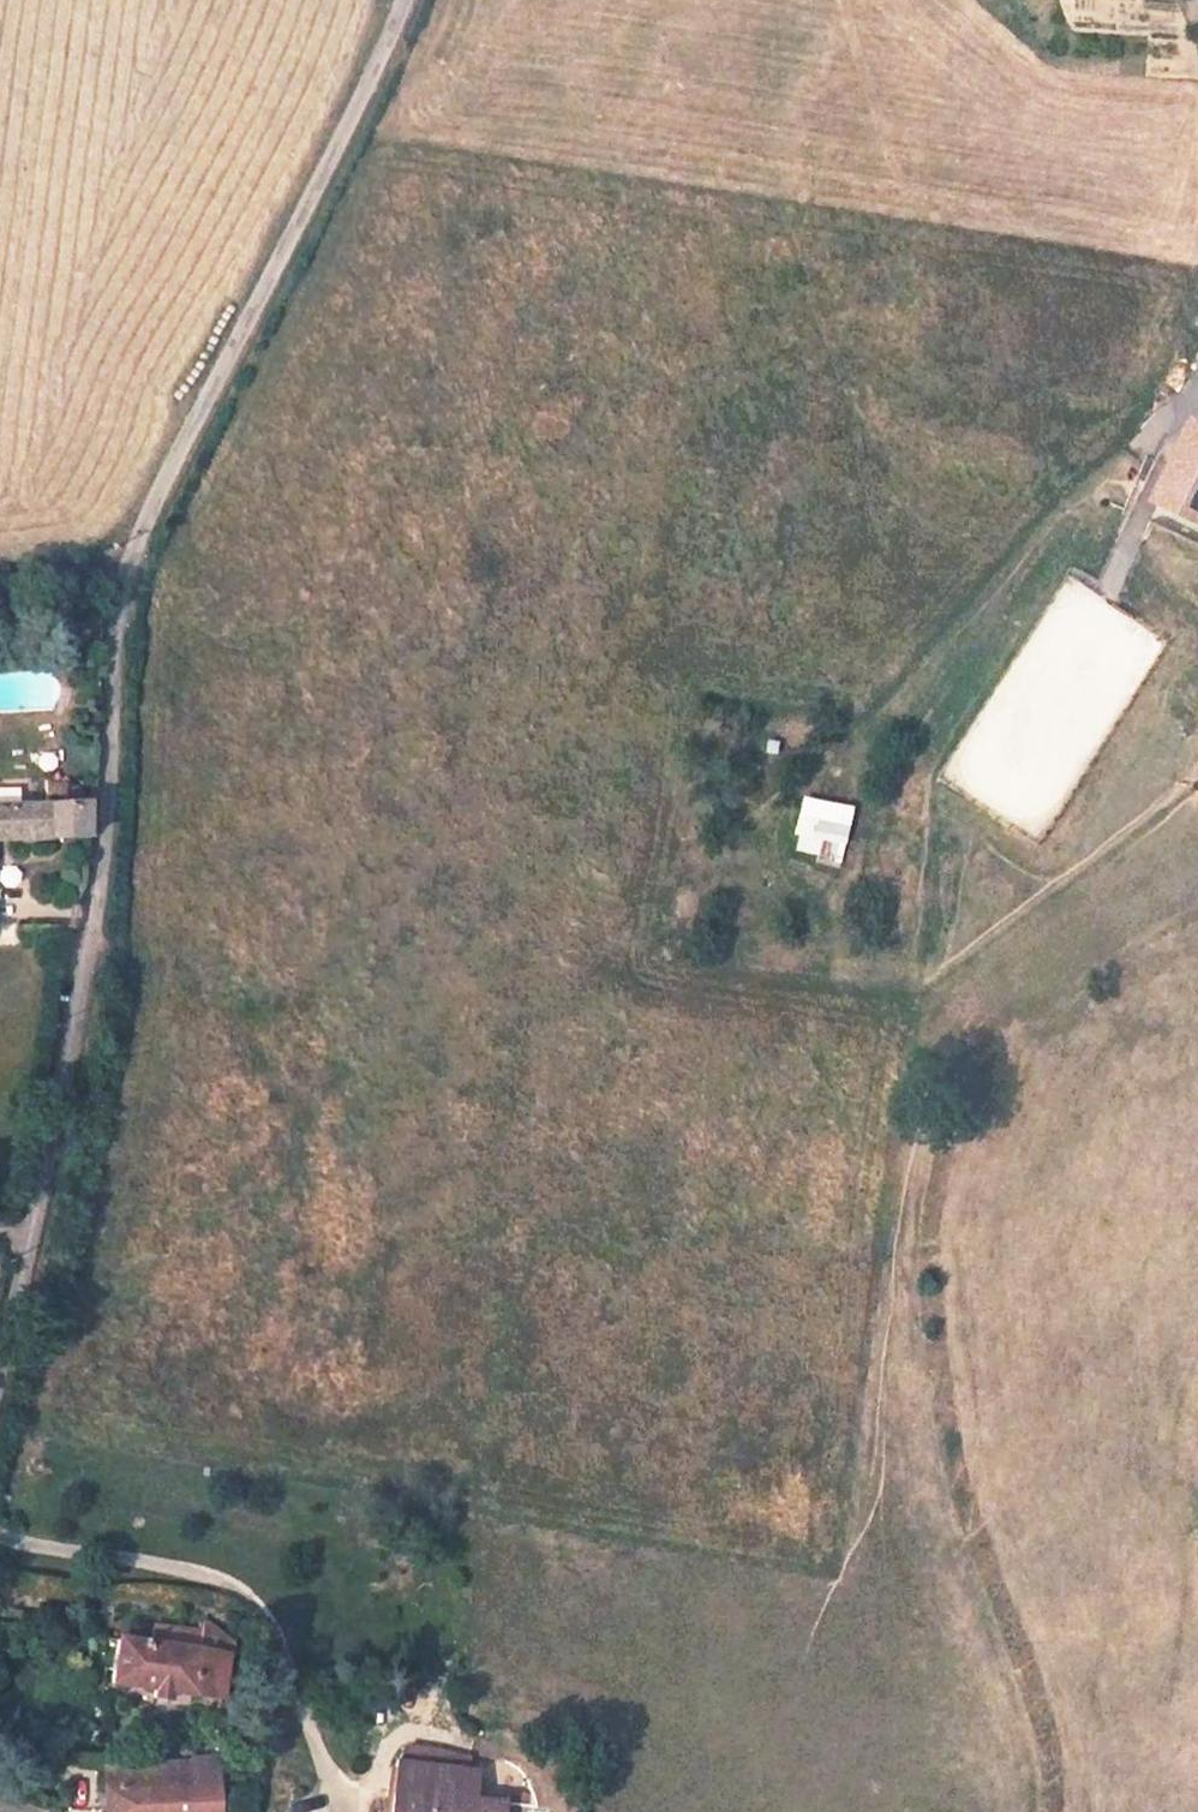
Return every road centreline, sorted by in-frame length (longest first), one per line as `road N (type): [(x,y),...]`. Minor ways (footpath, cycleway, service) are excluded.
road 1 (unclassified): [(401,0),(374,68),(140,526),(121,602),(99,905),(0,1367)]

